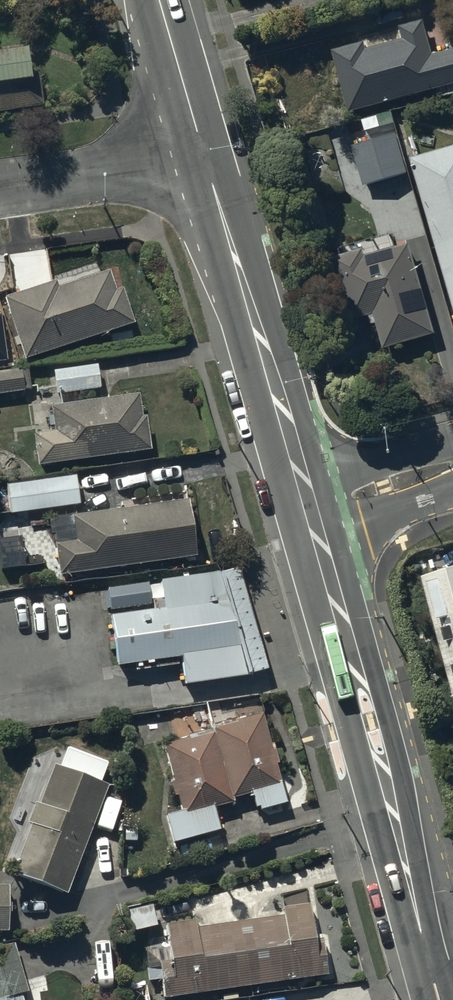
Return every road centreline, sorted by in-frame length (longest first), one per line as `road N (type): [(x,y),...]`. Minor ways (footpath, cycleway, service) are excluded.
road 1 (secondary): [(440,999),(306,509)]
road 2 (secondary): [(207,160),(306,509)]
road 3 (residential): [(0,189),(207,160)]
road 4 (secondary): [(160,0),(207,160)]
road 5 (tertiary): [(452,468),(306,509)]

